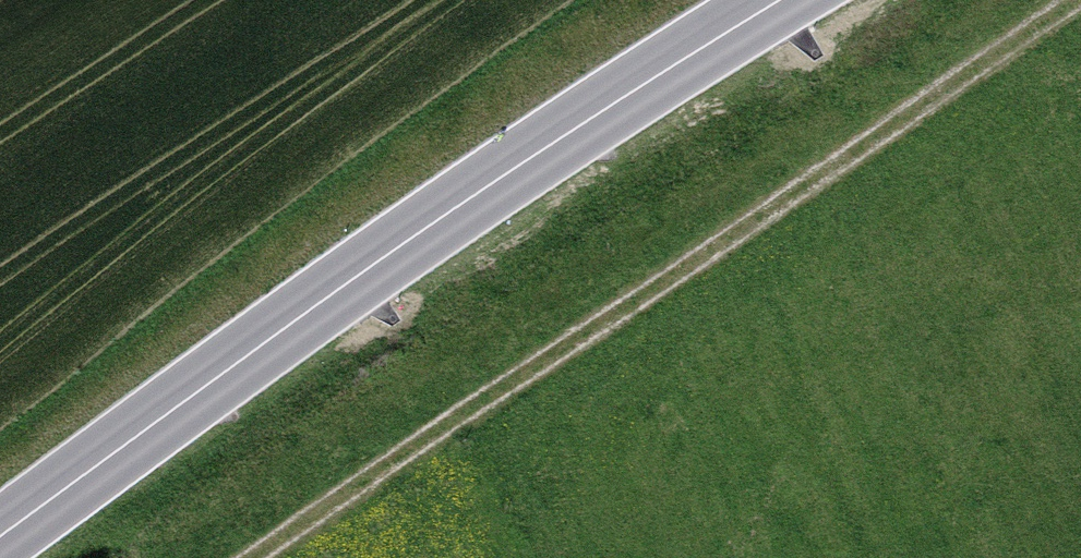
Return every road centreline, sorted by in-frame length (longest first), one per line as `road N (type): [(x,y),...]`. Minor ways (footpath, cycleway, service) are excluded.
road 1 (track): [(1080,1),(261,557)]
road 2 (primary): [(0,535),(455,209),(779,0)]

